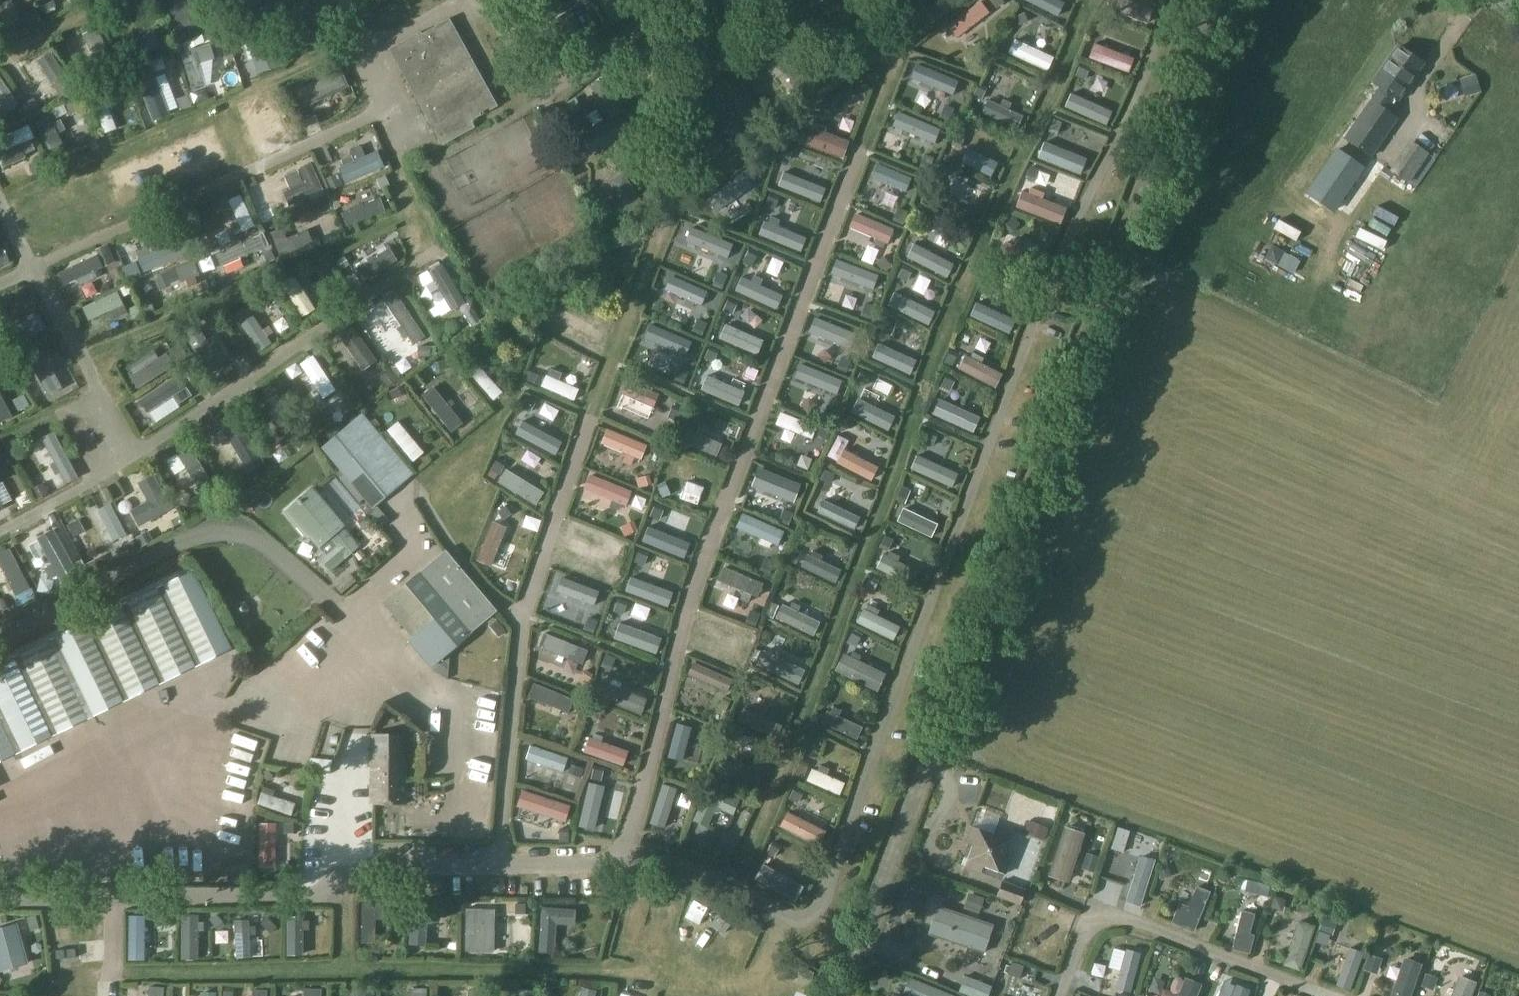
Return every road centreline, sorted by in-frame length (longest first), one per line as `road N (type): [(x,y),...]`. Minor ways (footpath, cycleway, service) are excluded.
road 1 (track): [(921,761),(1205,0)]
road 2 (track): [(951,792),(946,769),(921,761),(833,995)]

